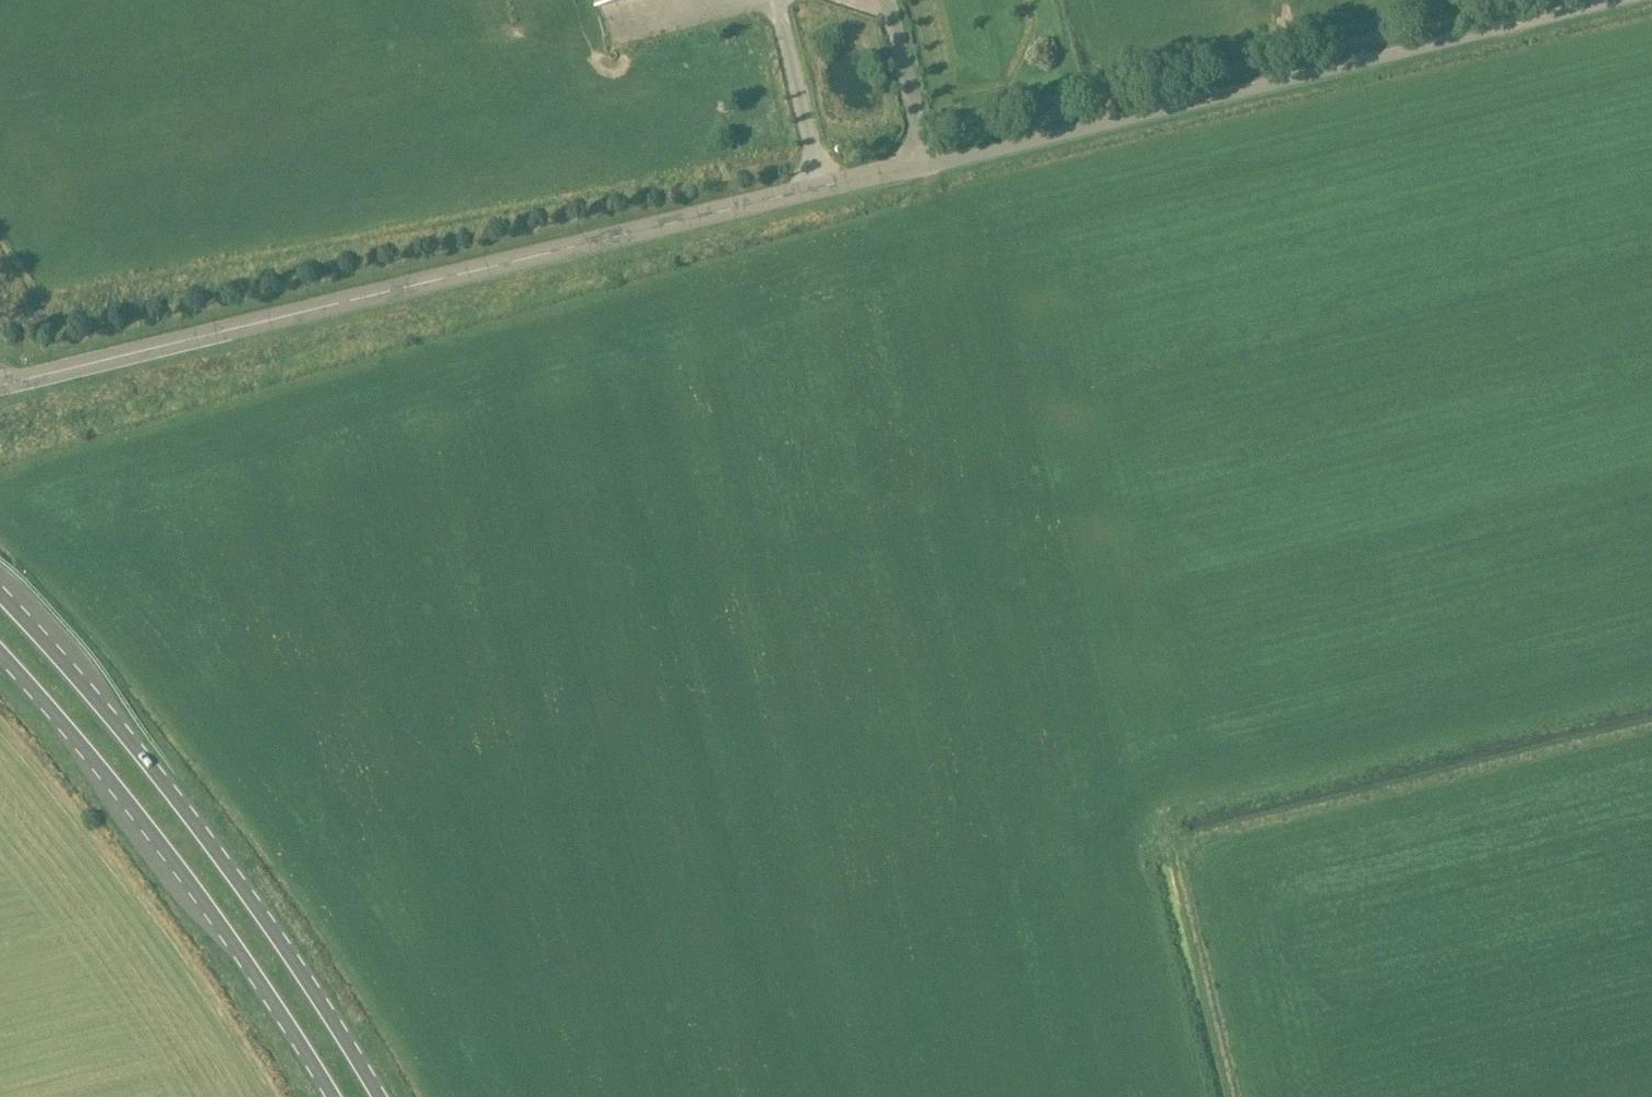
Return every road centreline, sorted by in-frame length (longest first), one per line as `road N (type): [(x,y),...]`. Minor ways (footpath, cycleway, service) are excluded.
road 1 (unclassified): [(0,386),(1623,0)]
road 2 (primary): [(378,1096),(278,936),(161,777),(0,594)]
road 3 (primary): [(0,654),(137,812),(247,959),(334,1096)]

